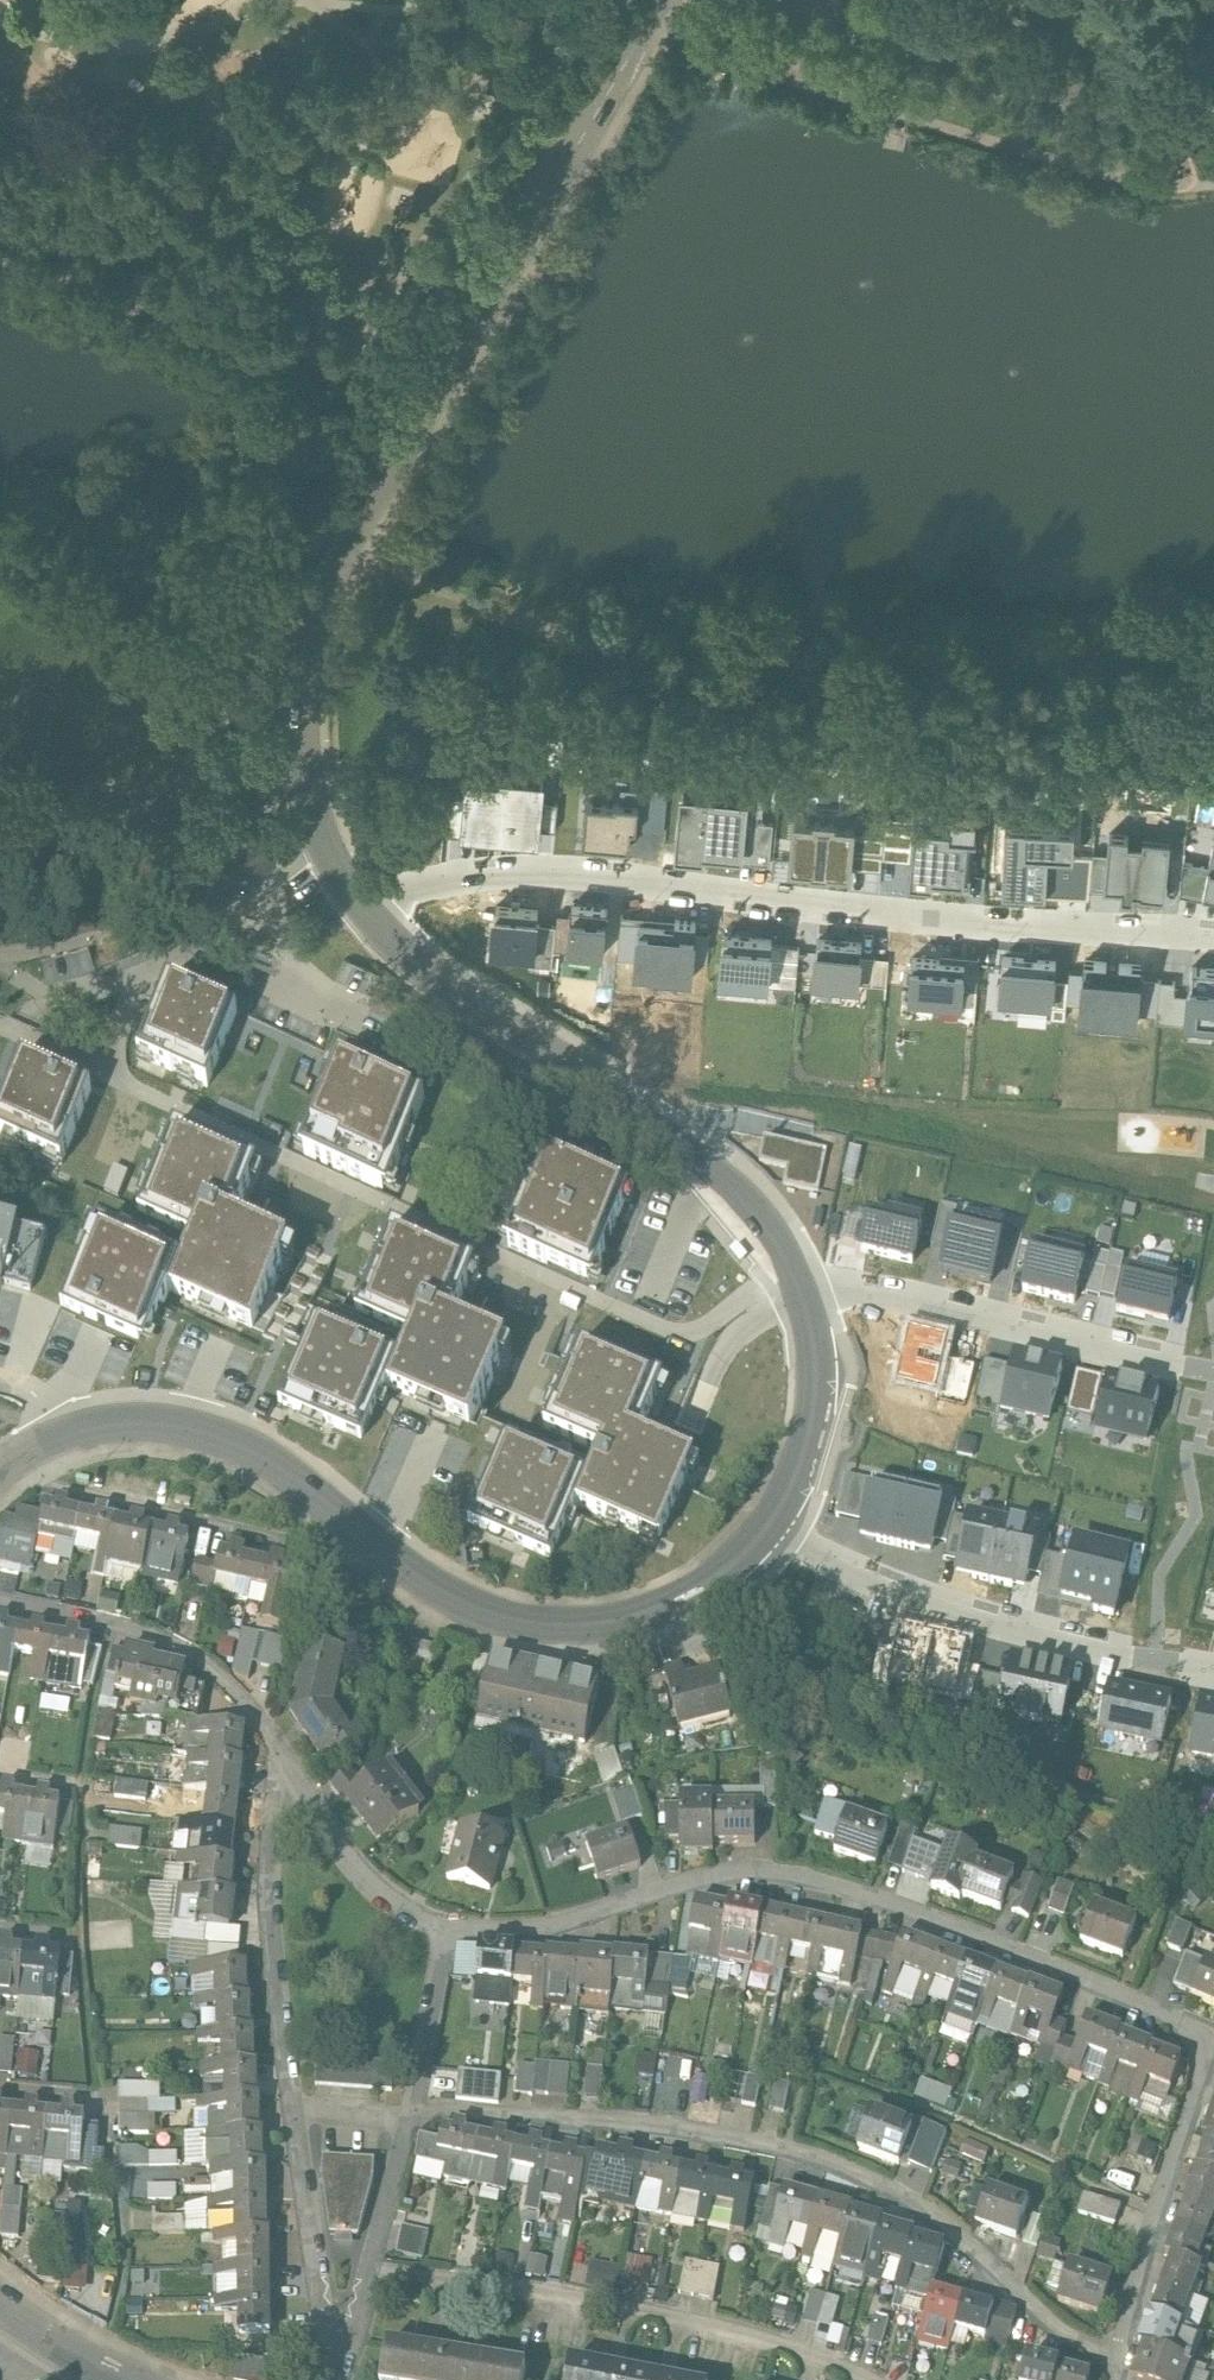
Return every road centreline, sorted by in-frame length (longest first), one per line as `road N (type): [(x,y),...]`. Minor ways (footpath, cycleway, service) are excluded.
road 1 (residential): [(449,1923),(562,1922),(692,1882),(783,1875),(951,1926),(1204,2027),(1199,2084),(1157,2197),(1119,2358)]
road 2 (tertiary): [(650,0),(549,201),(348,549),(327,605),(301,692),(304,776),(326,851),(368,915)]
road 3 (tertiary): [(772,1522),(731,1561),(674,1592),(580,1620),(500,1610),(430,1581),(286,1465),(228,1433),(178,1420),(93,1422),(3,1463)]
road 4 (residential): [(368,915),(456,884),(528,876),(875,915),(1213,939)]
road 5 (residential): [(416,2098),(700,2118),(797,2137),(943,2215),(1058,2323),(1119,2358)]
road 6 (tertiary): [(368,915),(444,993),(712,1162),(766,1221),(806,1288)]
road 7 (residential): [(372,2270),(644,2305),(838,2358),(880,2379)]
road 8 (residential): [(772,1522),(884,1579),(979,1611),(1213,1661)]
road 9 (residential): [(806,1288),(877,1286),(1213,1362)]
road 10 (residential): [(289,2098),(269,1900),(280,1750)]
road 11 (residential): [(0,1598),(158,1637),(206,1664),(280,1750)]
road 12 (residential): [(3,1463),(49,1485),(282,1536)]
road 13 (residential): [(325,2376),(319,2288),(289,2098)]
road 14 (residential): [(280,1750),(376,1890),(449,1923)]
road 15 (tertiary): [(806,1288),(817,1374),(807,1437),(772,1522)]
road 16 (residential): [(416,2098),(449,1923)]
road 17 (residential): [(372,2270),(416,2098)]
road 18 (tertiary): [(2,2311),(121,2379)]
road 19 (unclassified): [(416,2098),(289,2098)]

